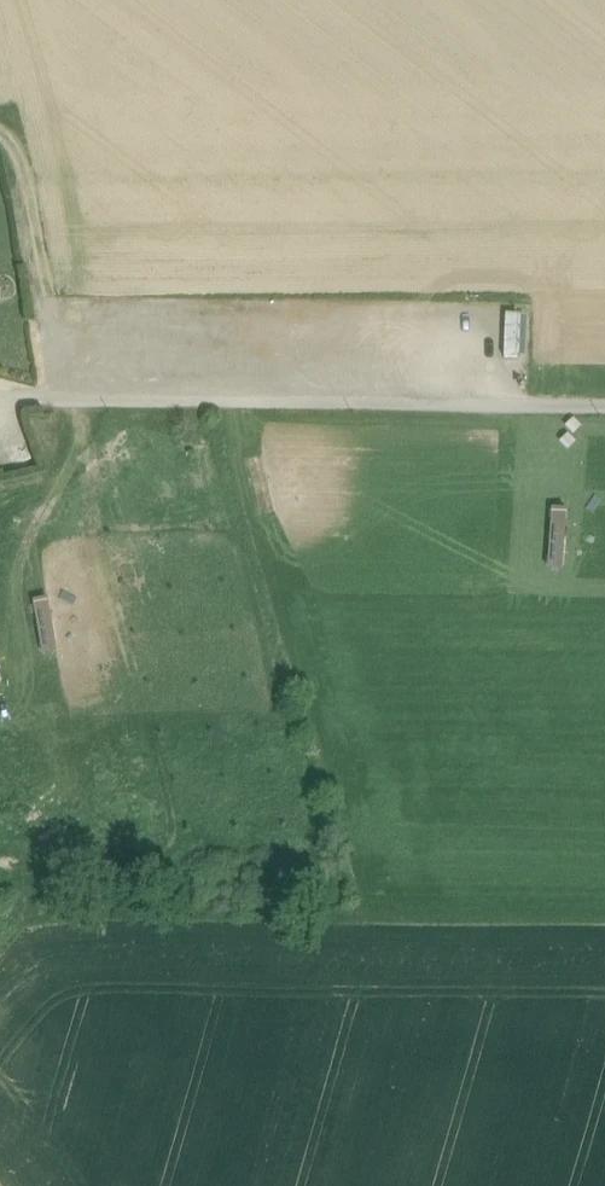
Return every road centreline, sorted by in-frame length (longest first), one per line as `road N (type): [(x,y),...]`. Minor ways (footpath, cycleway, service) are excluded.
road 1 (track): [(0,944),(604,935)]

